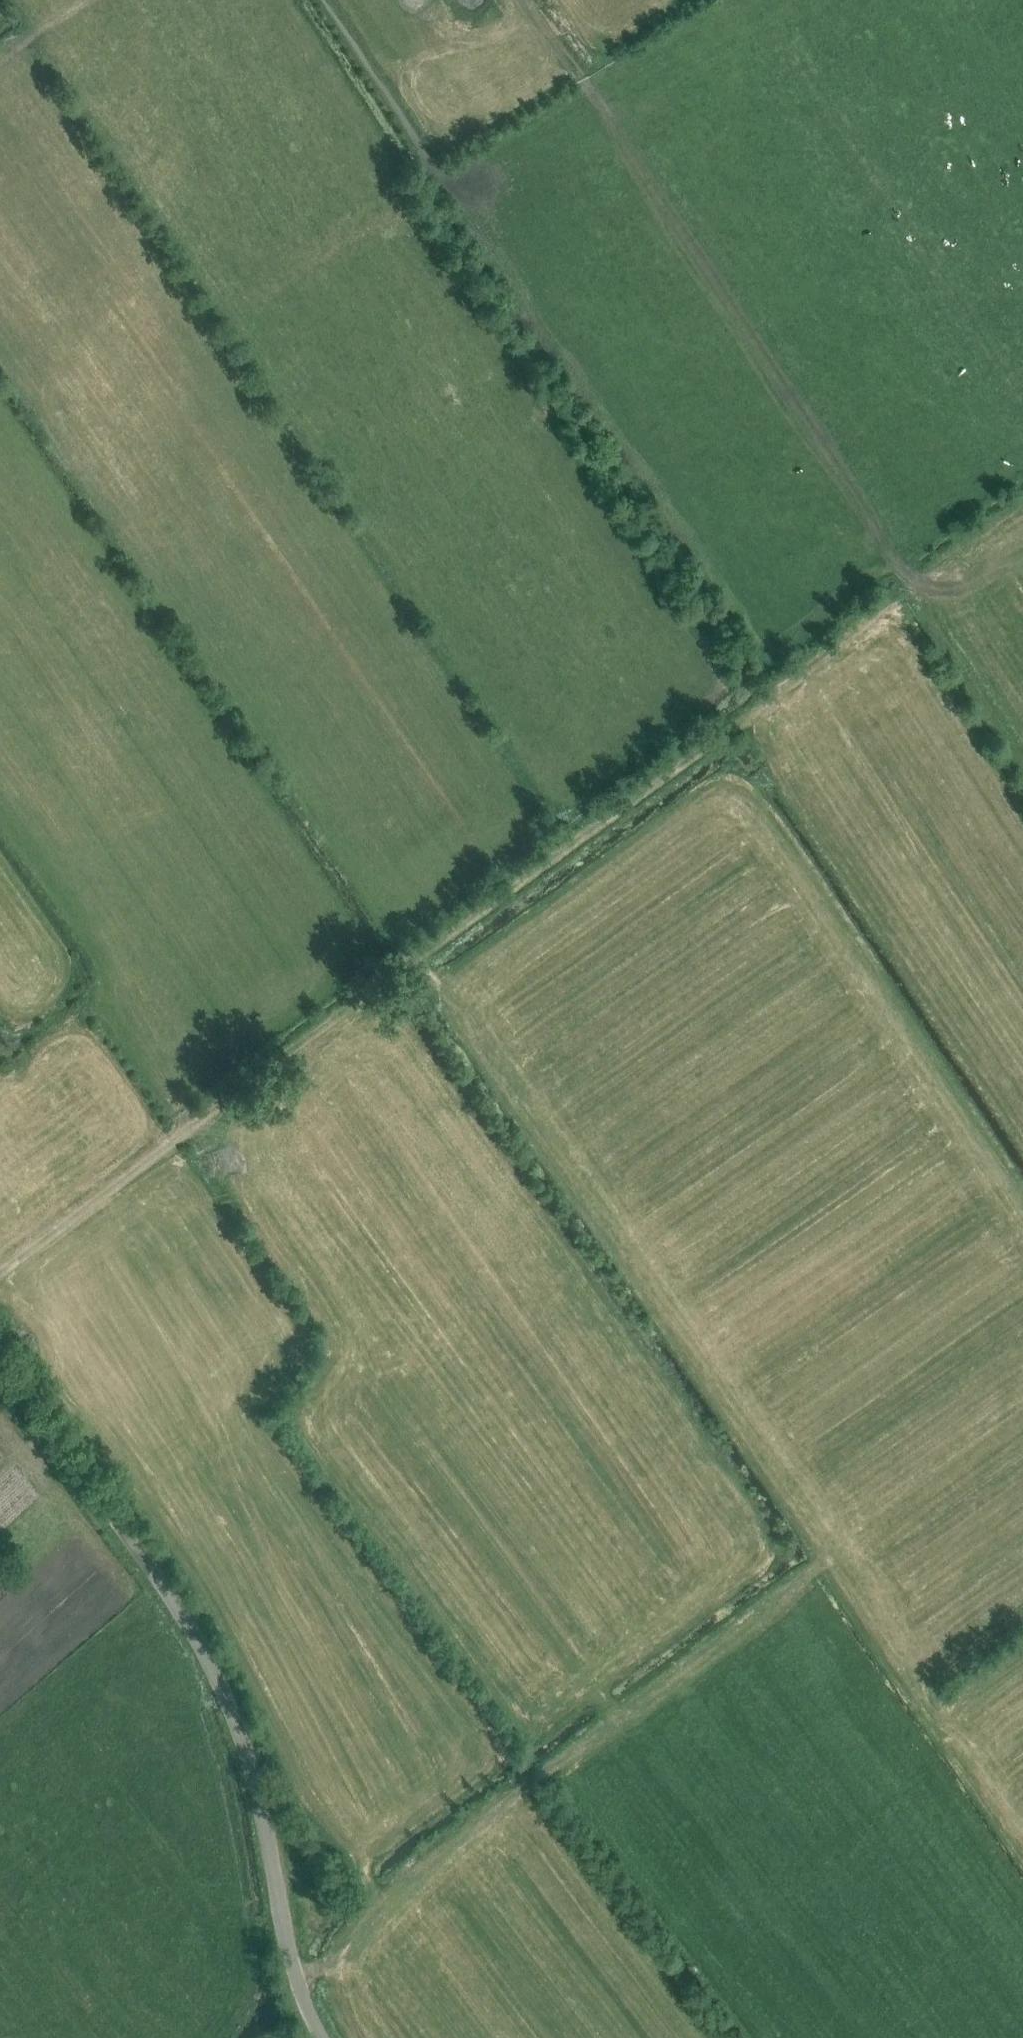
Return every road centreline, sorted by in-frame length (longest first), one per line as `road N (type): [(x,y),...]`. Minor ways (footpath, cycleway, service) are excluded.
road 1 (unclassified): [(317,2037),(294,1980),(259,1792),(225,1696),(204,1652),(0,1372)]

